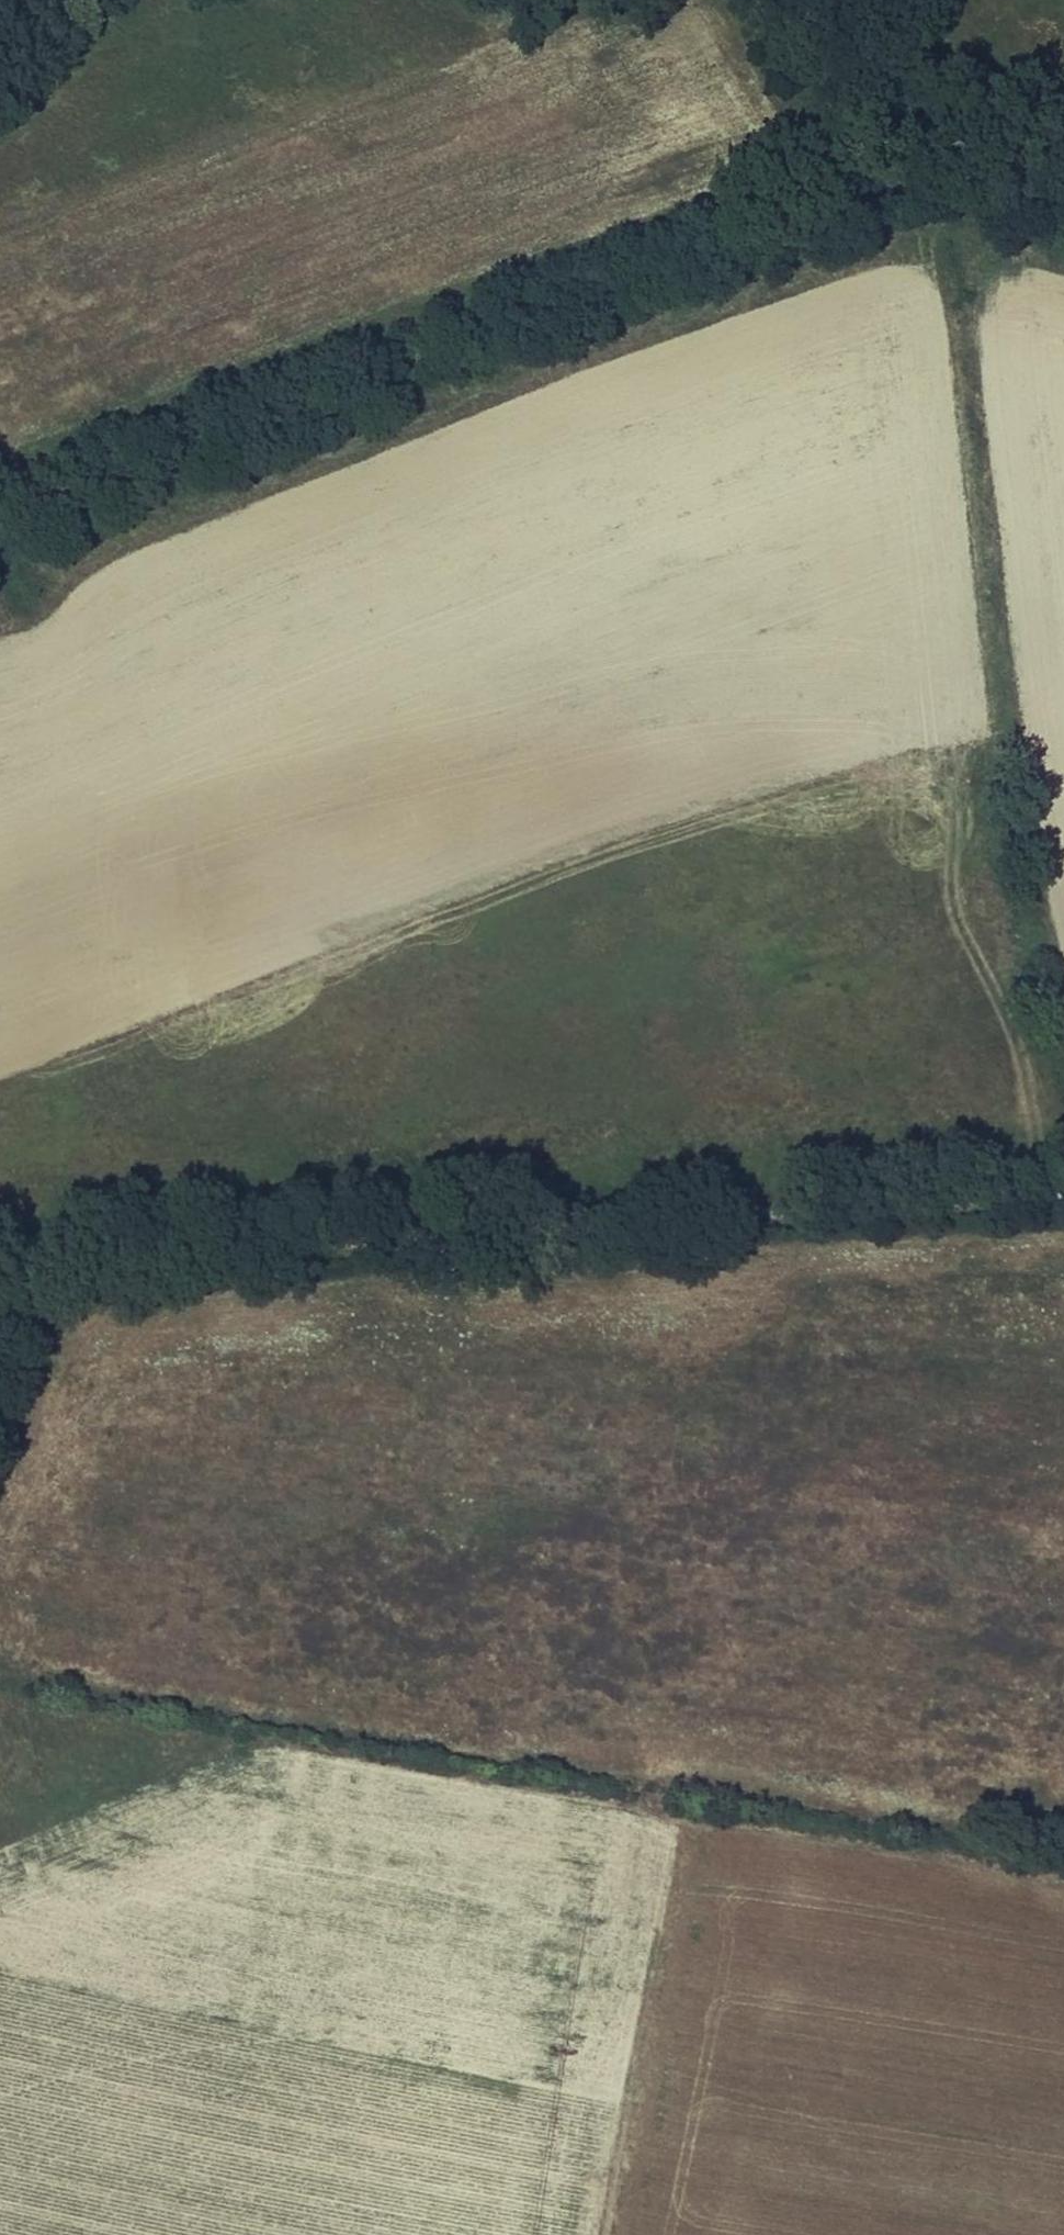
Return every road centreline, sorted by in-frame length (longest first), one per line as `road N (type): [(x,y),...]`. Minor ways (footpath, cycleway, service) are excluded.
road 1 (track): [(1063,1197),(916,1209),(529,1220),(349,1248),(0,1264)]

